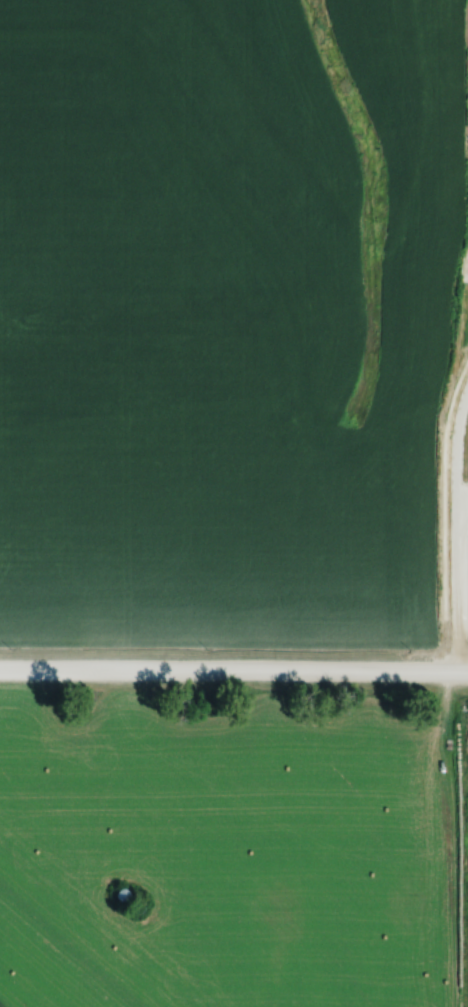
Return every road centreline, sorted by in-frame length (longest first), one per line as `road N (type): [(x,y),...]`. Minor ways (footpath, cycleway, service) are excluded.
road 1 (tertiary): [(467,675),(14,676)]
road 2 (residential): [(467,389),(457,443),(457,675)]

